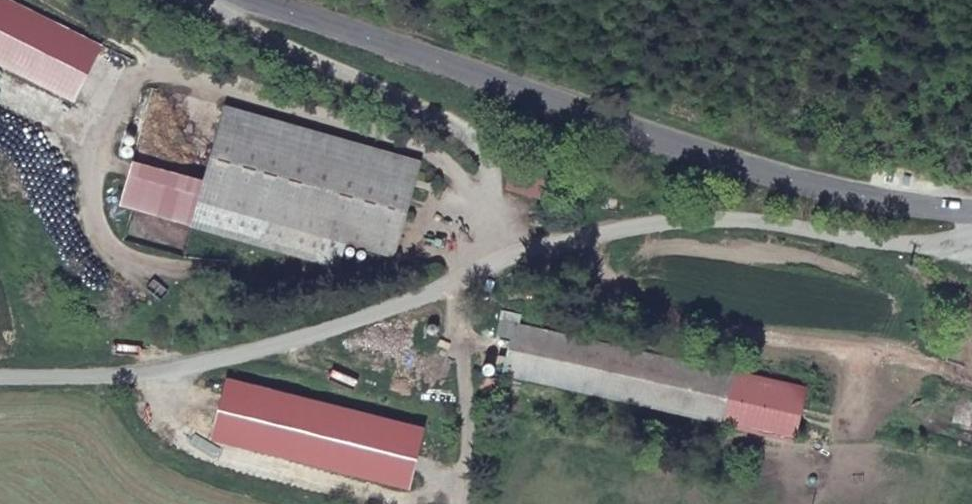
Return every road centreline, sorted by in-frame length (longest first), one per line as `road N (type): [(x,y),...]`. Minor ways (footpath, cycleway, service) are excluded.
road 1 (unclassified): [(0,381),(166,377),(489,261),(606,230),(729,221),(957,244),(971,234)]
road 2 (tertiary): [(252,0),(814,186),(971,208)]
road 3 (track): [(459,503),(489,261)]

